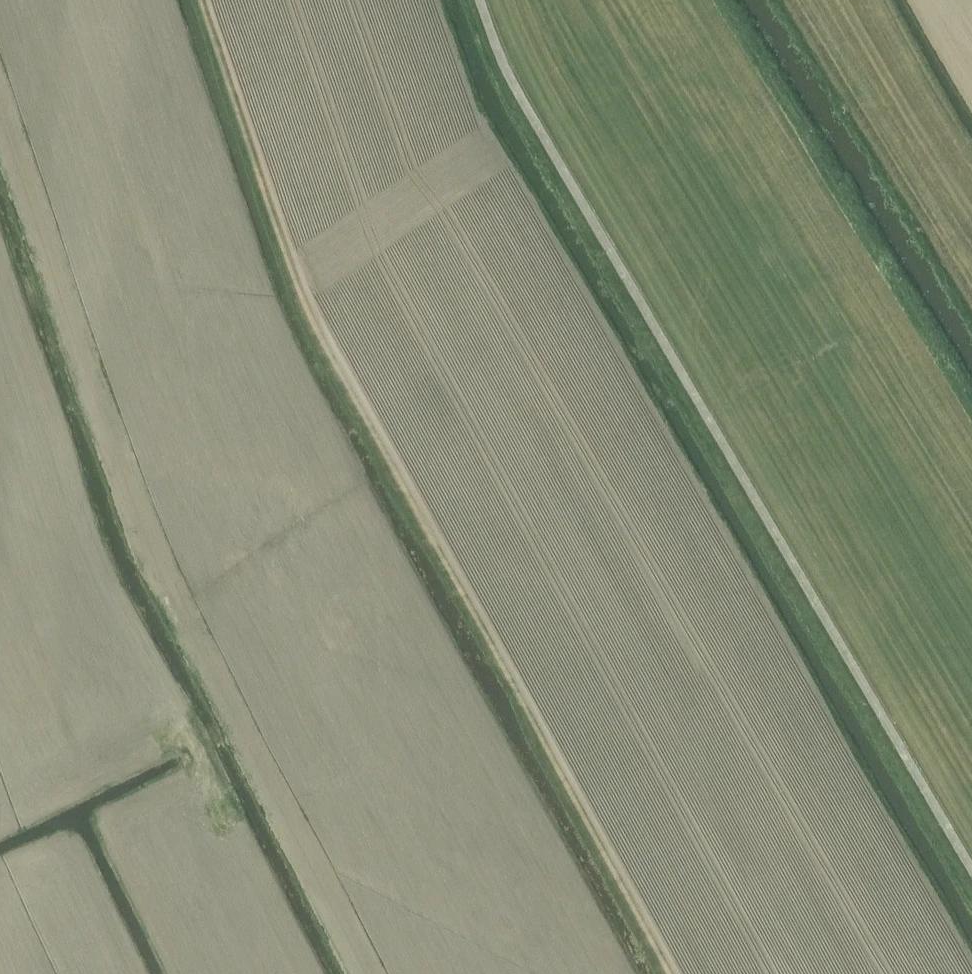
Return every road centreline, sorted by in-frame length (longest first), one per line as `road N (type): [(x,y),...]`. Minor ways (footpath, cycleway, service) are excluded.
road 1 (track): [(971,868),(508,76),(481,0)]

